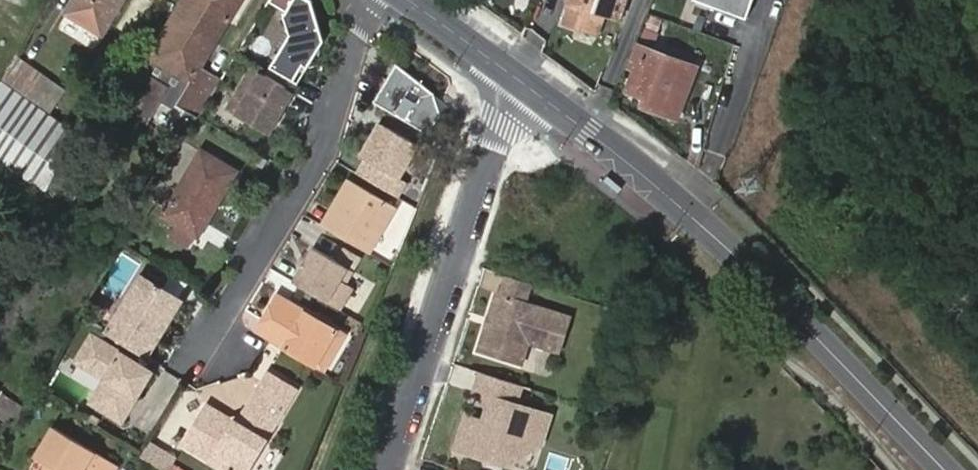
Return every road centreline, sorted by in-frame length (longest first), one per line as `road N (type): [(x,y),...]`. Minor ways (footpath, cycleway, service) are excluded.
road 1 (tertiary): [(518,73),(763,282),(943,469)]
road 2 (residential): [(389,469),(518,73)]
road 3 (residential): [(376,0),(322,154),(208,348)]
road 4 (tertiary): [(415,0),(518,73)]

